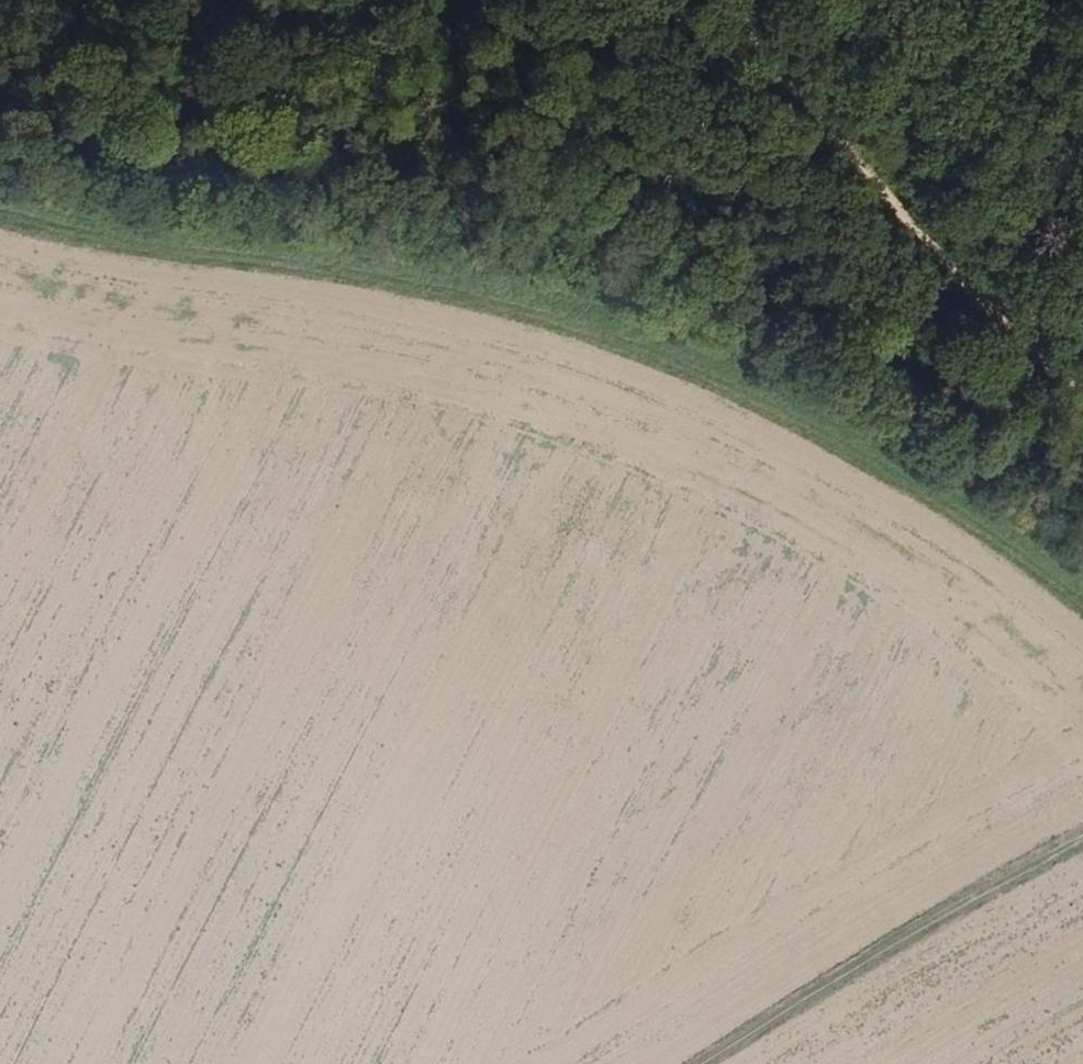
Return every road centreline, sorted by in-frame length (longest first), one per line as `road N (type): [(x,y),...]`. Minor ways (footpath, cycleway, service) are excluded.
road 1 (track): [(1082,384),(953,275),(716,0)]
road 2 (track): [(1082,833),(671,1063)]

